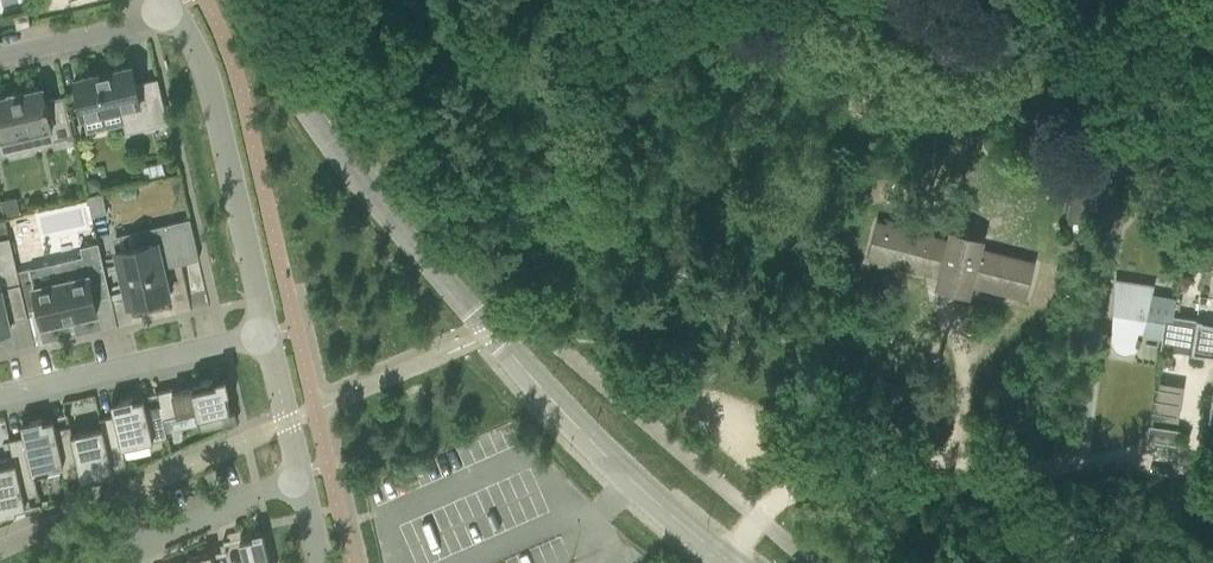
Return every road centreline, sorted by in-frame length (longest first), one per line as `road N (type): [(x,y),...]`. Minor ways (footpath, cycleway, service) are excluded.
road 1 (unclassified): [(735,562),(631,482),(492,335),(349,165),(240,0)]
road 2 (track): [(731,560),(791,484),(956,462),(971,444),(943,347),(951,282)]
road 3 (tertiary): [(269,338),(213,85),(175,16)]
road 4 (residential): [(0,398),(269,338)]
road 5 (track): [(956,462),(979,507),(1047,536),(1154,562)]
road 6 (residential): [(116,562),(301,483)]
road 7 (residential): [(0,56),(175,16)]
road 8 (tertiary): [(301,483),(269,338)]

